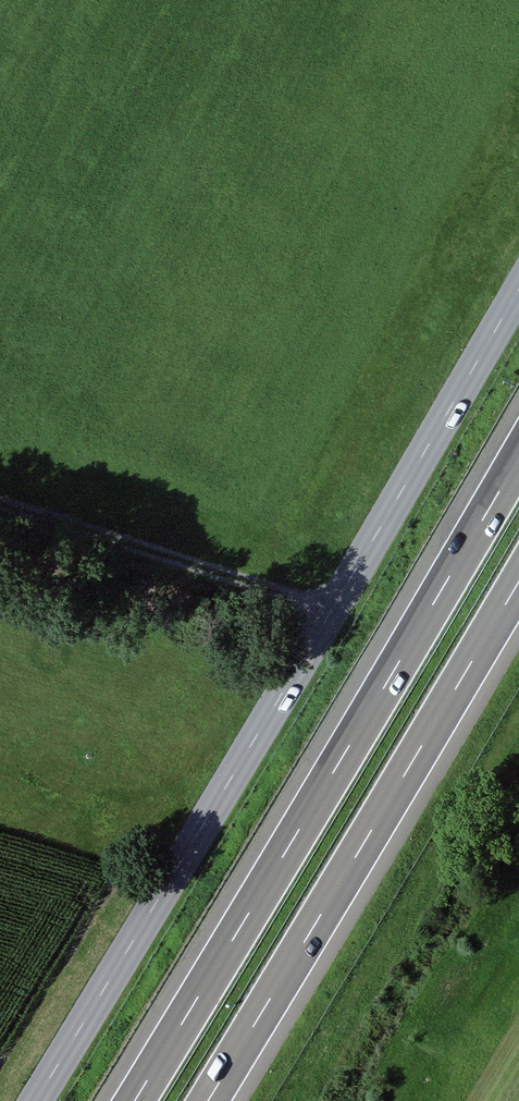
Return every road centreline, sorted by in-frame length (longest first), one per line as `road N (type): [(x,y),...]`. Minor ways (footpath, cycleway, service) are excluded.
road 1 (tertiary): [(32,1100),(518,288)]
road 2 (motorway): [(518,451),(135,1100)]
road 3 (motorway): [(208,1100),(518,574)]
road 4 (track): [(0,511),(333,609)]

